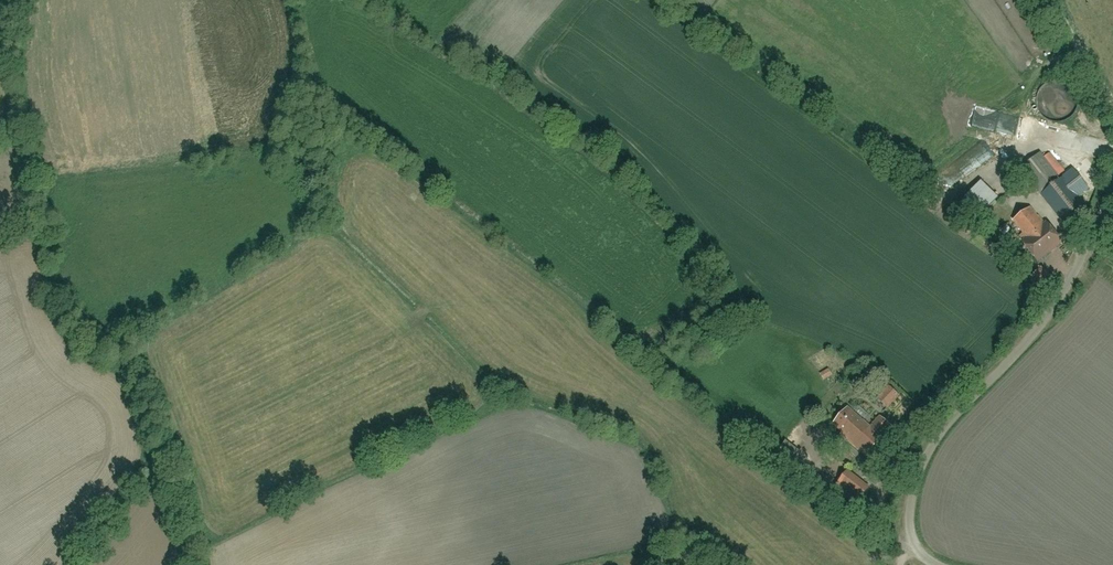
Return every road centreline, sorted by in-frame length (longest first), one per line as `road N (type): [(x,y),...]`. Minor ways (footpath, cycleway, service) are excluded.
road 1 (residential): [(940,564),(925,559),(908,528),(913,482),(960,408),(1030,343),(1071,285),(1112,193)]

